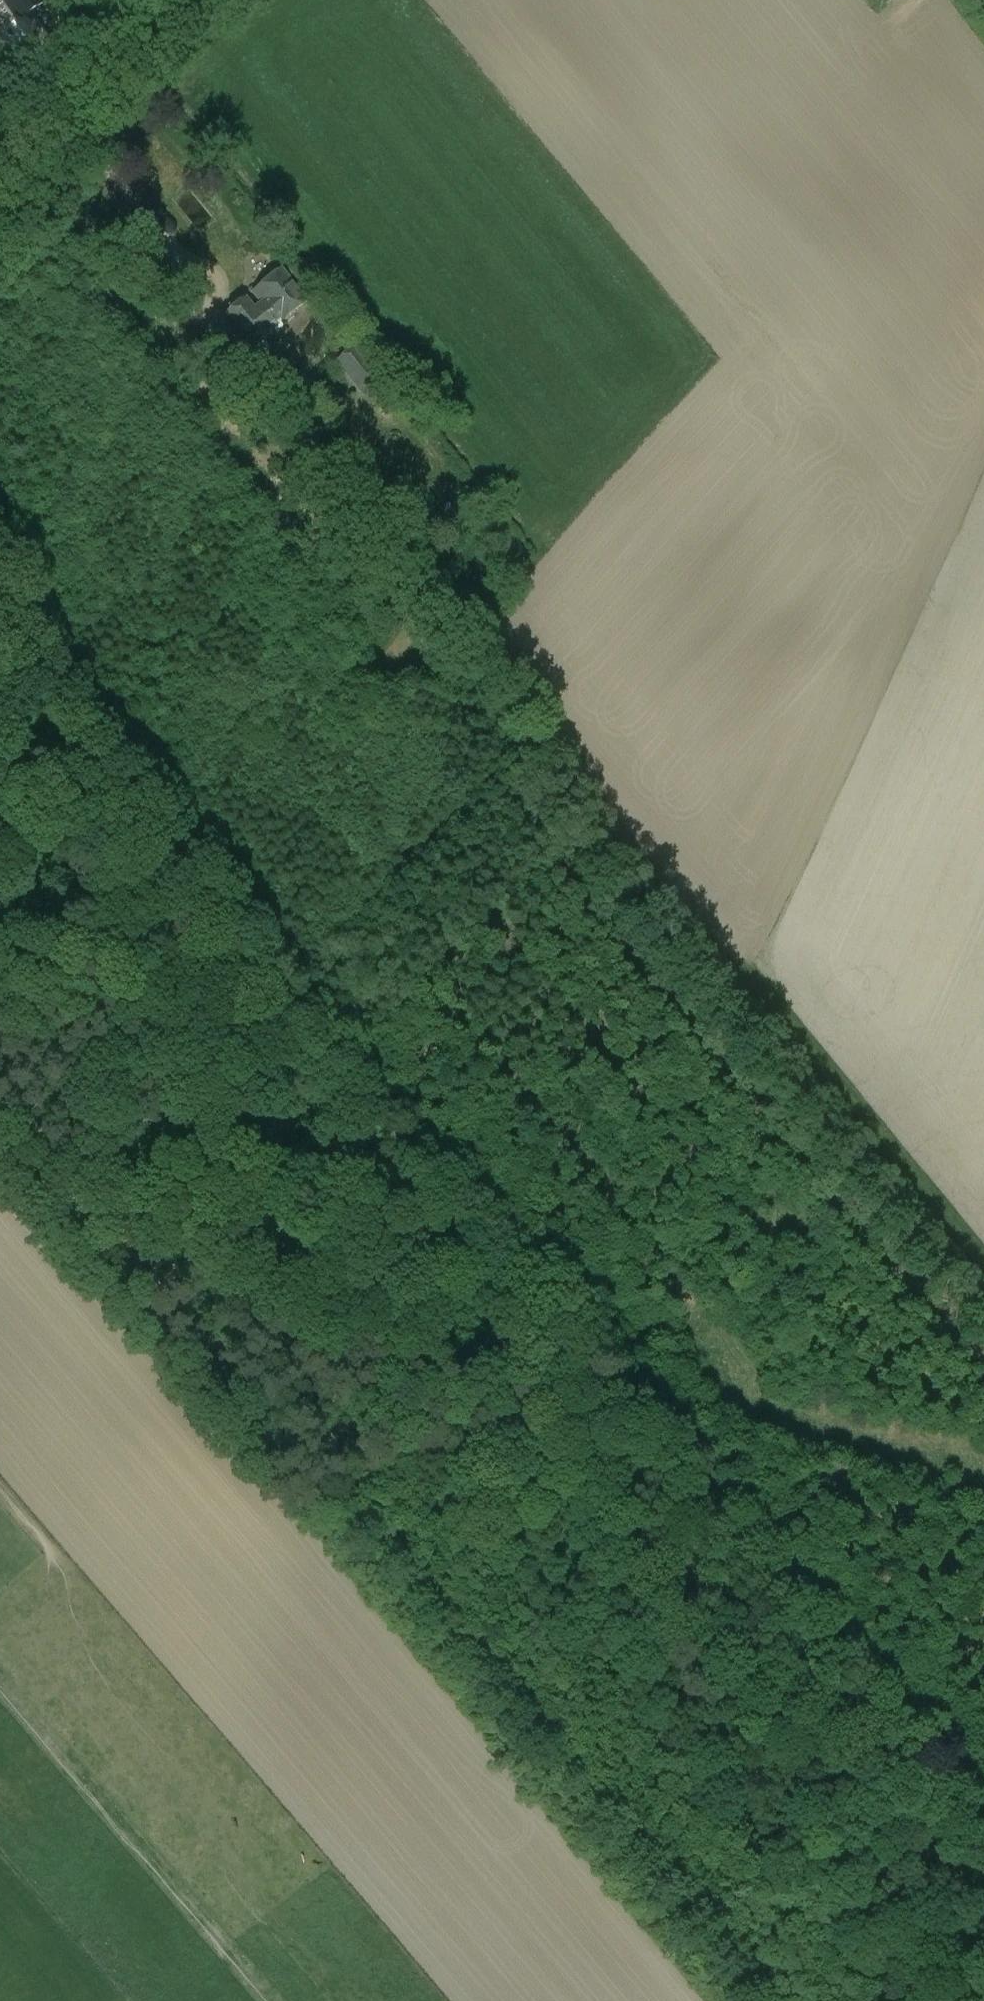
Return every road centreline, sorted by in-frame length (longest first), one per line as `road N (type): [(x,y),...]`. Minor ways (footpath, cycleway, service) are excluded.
road 1 (unclassified): [(125,50),(0,153)]

